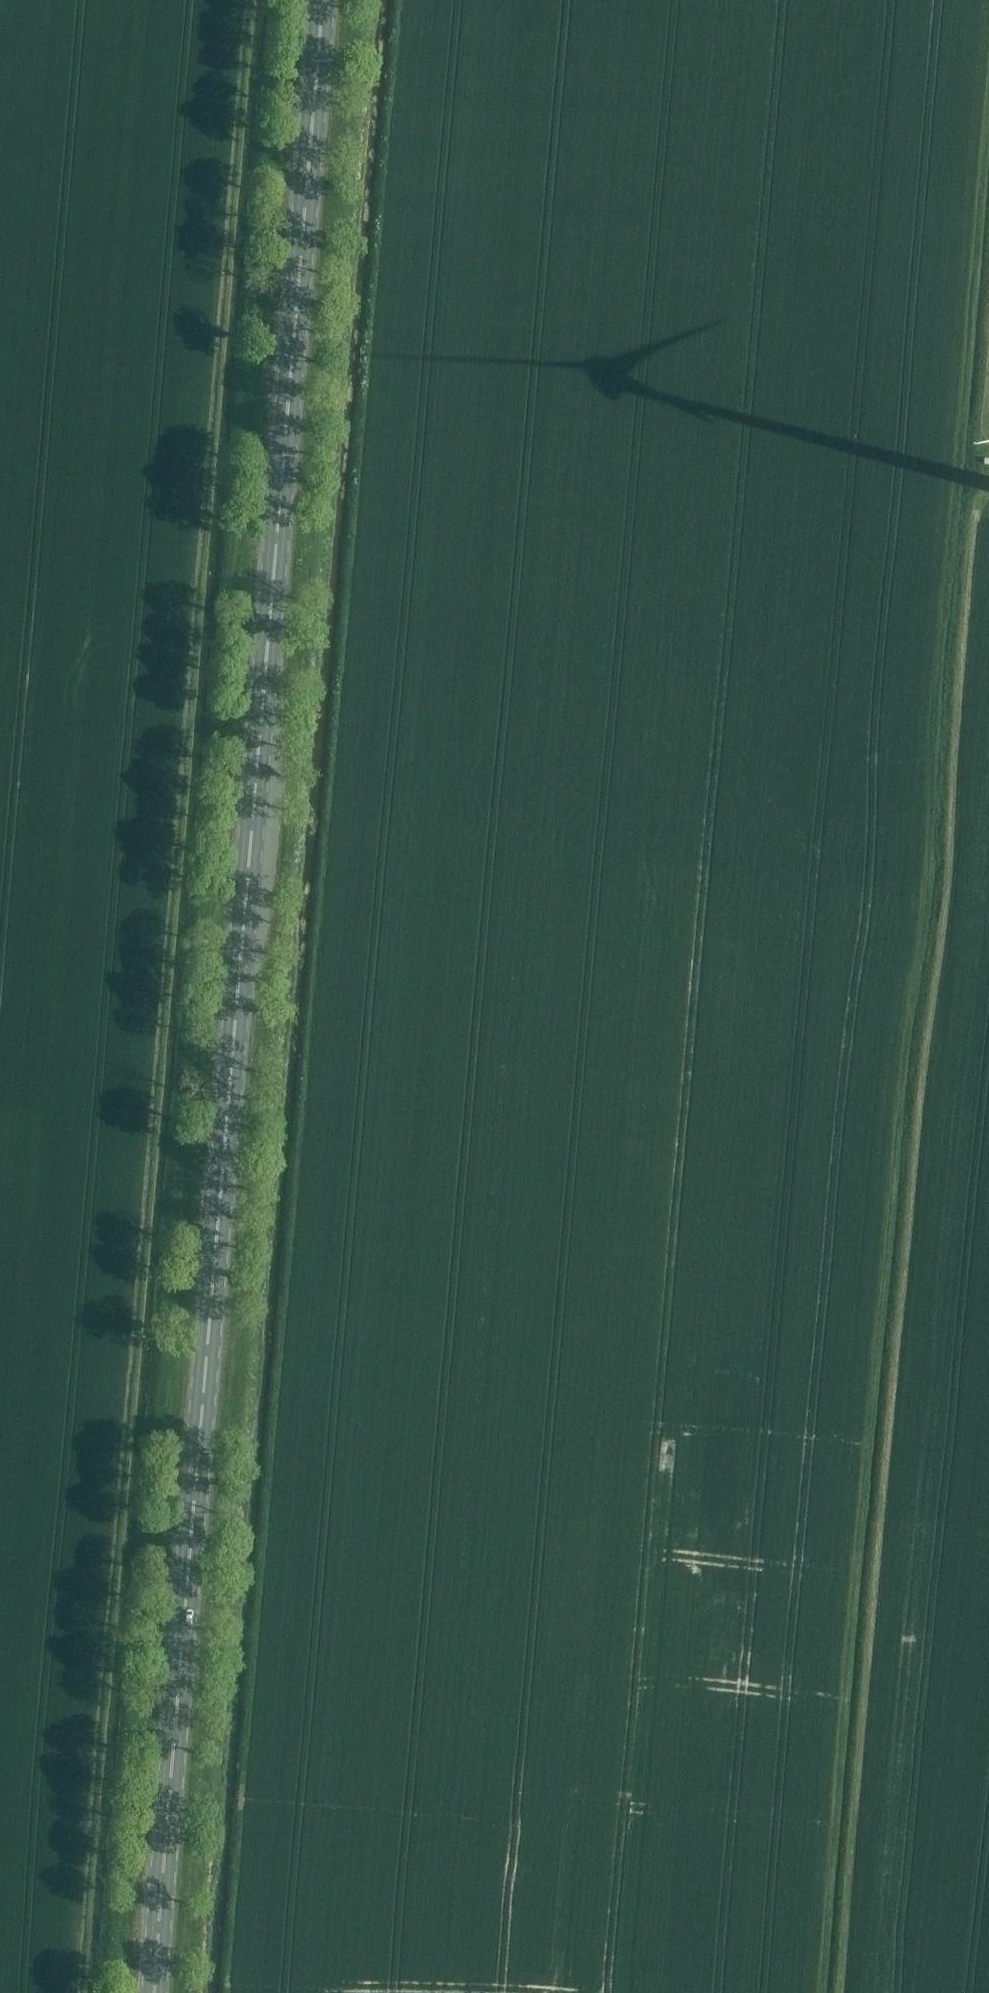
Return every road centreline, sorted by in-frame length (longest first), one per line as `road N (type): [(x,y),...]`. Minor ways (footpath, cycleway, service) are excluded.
road 1 (primary): [(155,1992),(323,0)]

